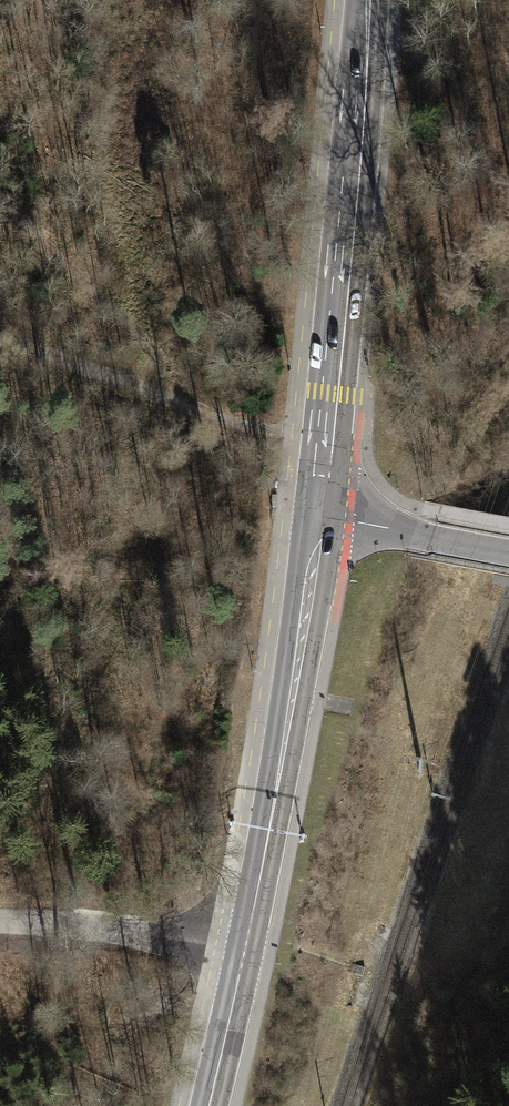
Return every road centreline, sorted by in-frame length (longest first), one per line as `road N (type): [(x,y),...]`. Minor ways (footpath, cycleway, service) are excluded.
road 1 (primary): [(369,0),(319,517)]
road 2 (primary): [(319,517),(244,952)]
road 3 (track): [(145,379),(130,0)]
road 4 (track): [(0,325),(145,379),(229,445),(325,463)]
road 5 (unclassified): [(0,921),(244,952)]
road 6 (tertiary): [(319,517),(508,554)]
road 7 (primary): [(244,952),(208,1105)]

